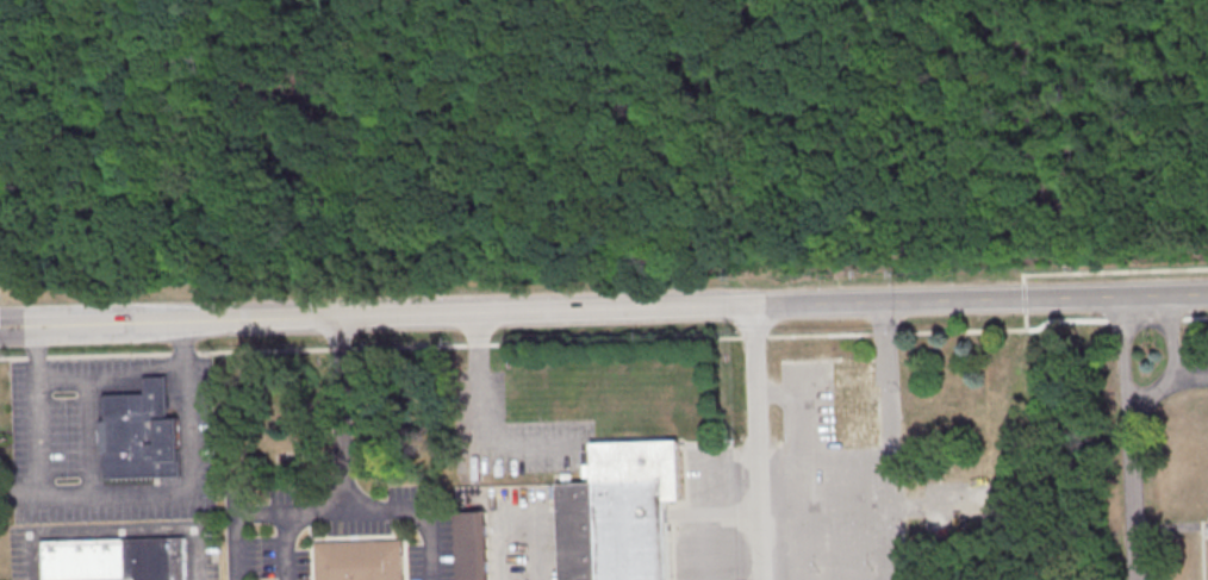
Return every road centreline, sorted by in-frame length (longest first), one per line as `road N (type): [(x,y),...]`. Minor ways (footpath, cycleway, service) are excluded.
road 1 (tertiary): [(1207,294),(0,327)]
road 2 (residential): [(749,305),(758,579)]

